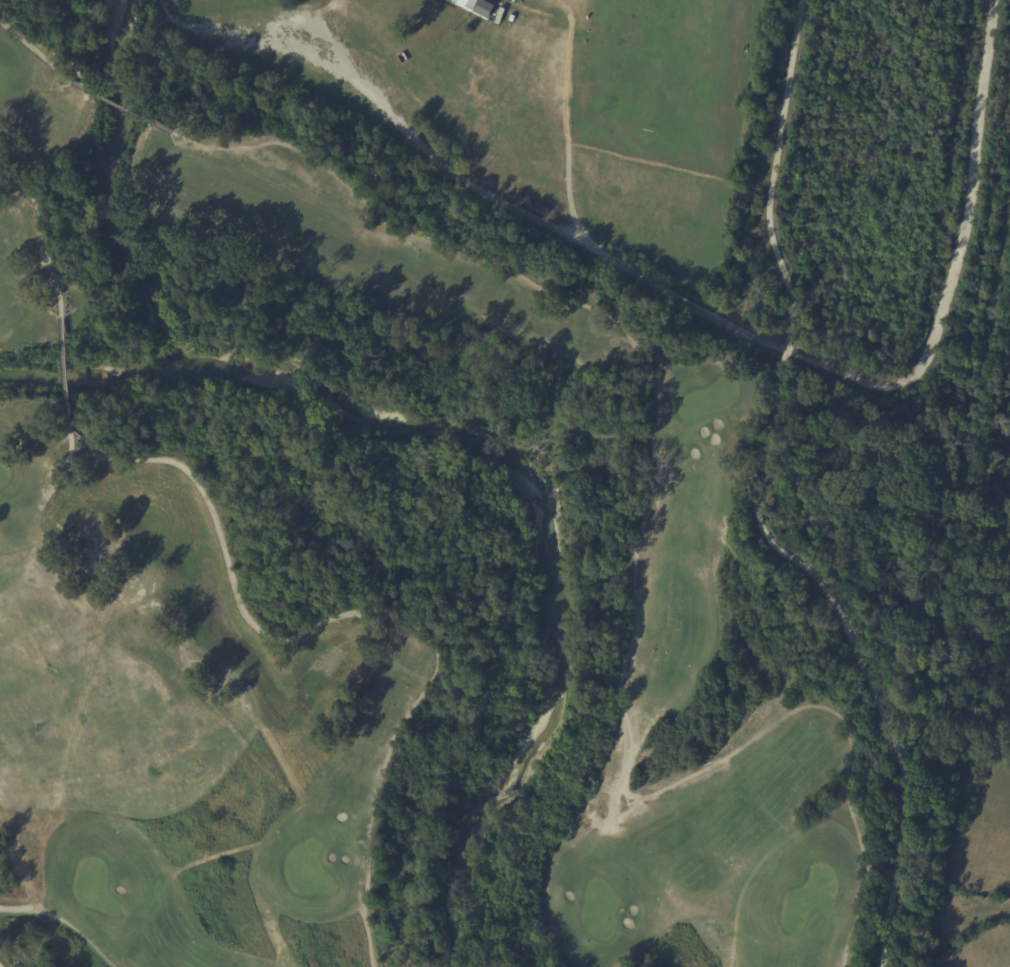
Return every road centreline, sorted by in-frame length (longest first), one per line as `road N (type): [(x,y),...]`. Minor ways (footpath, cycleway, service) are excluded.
road 1 (residential): [(992,0),(970,207),(932,352),(916,375),(884,386),(739,330)]

